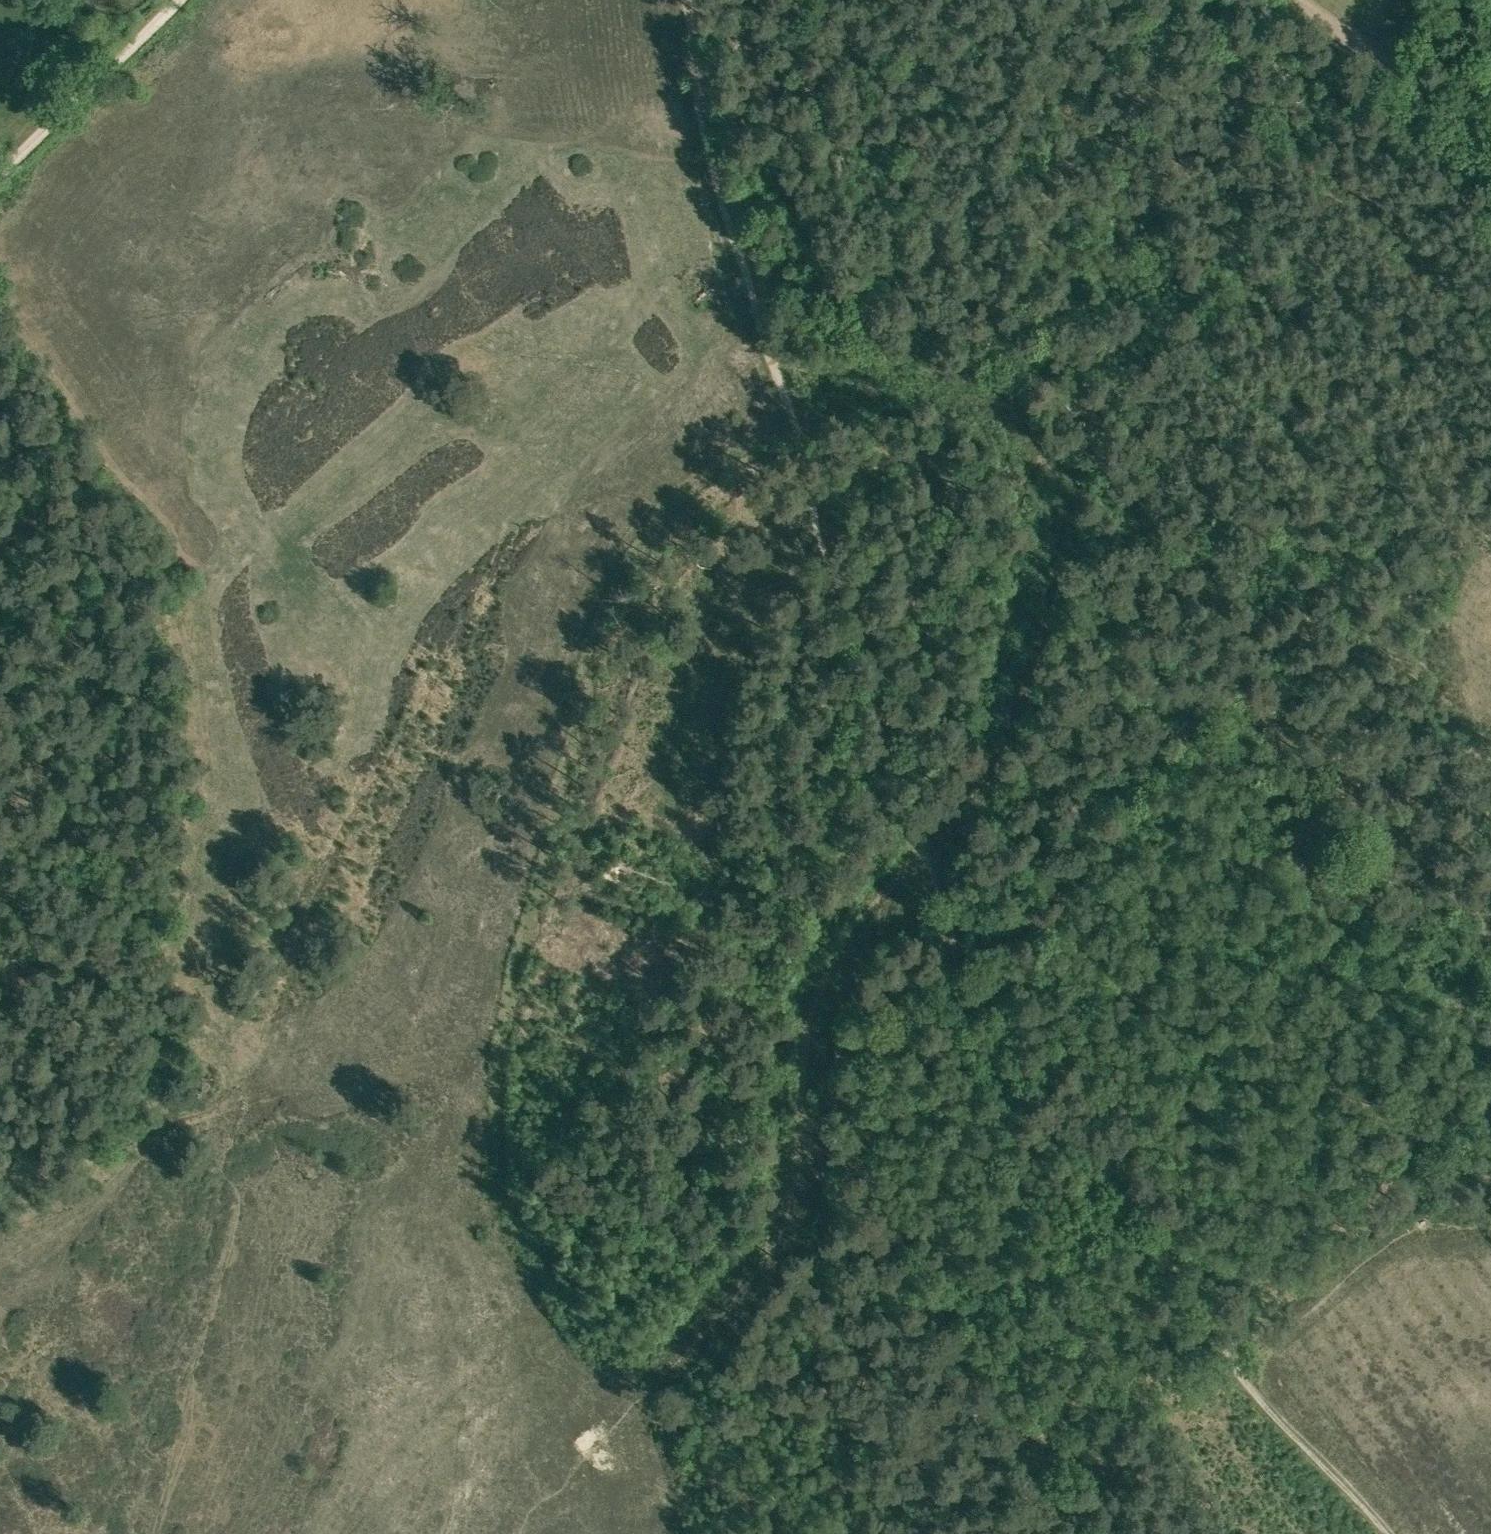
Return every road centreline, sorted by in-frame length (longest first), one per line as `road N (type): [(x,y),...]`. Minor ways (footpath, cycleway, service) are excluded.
road 1 (track): [(1385,1533),(1268,1409),(1079,1134),(975,1008),(819,532),(694,87),(686,0)]
road 2 (track): [(0,172),(177,0)]
road 3 (track): [(1490,135),(1307,0)]

